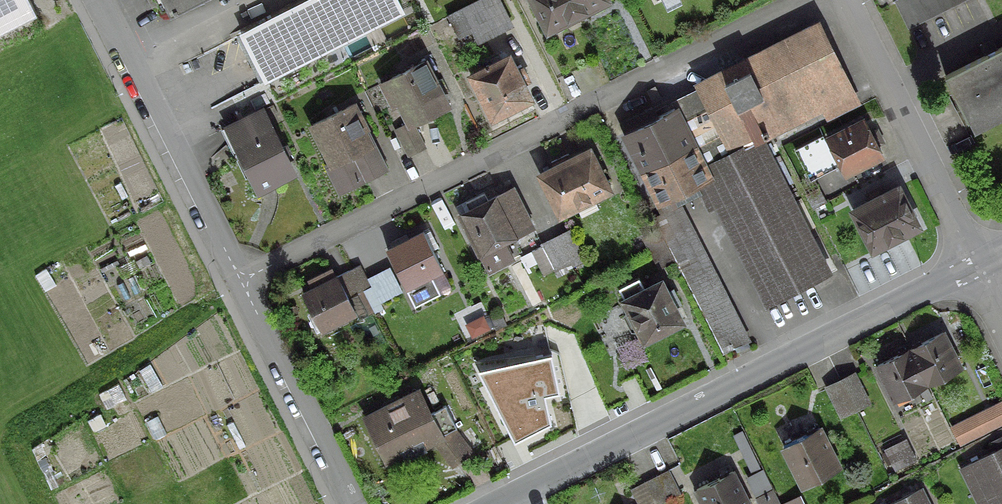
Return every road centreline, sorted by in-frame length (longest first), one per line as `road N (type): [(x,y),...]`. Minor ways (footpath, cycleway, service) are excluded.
road 1 (residential): [(243,281),(795,0)]
road 2 (residential): [(975,261),(492,503)]
road 3 (residential): [(100,0),(243,281)]
road 4 (residential): [(845,0),(975,261)]
road 5 (residential): [(243,281),(355,503)]

